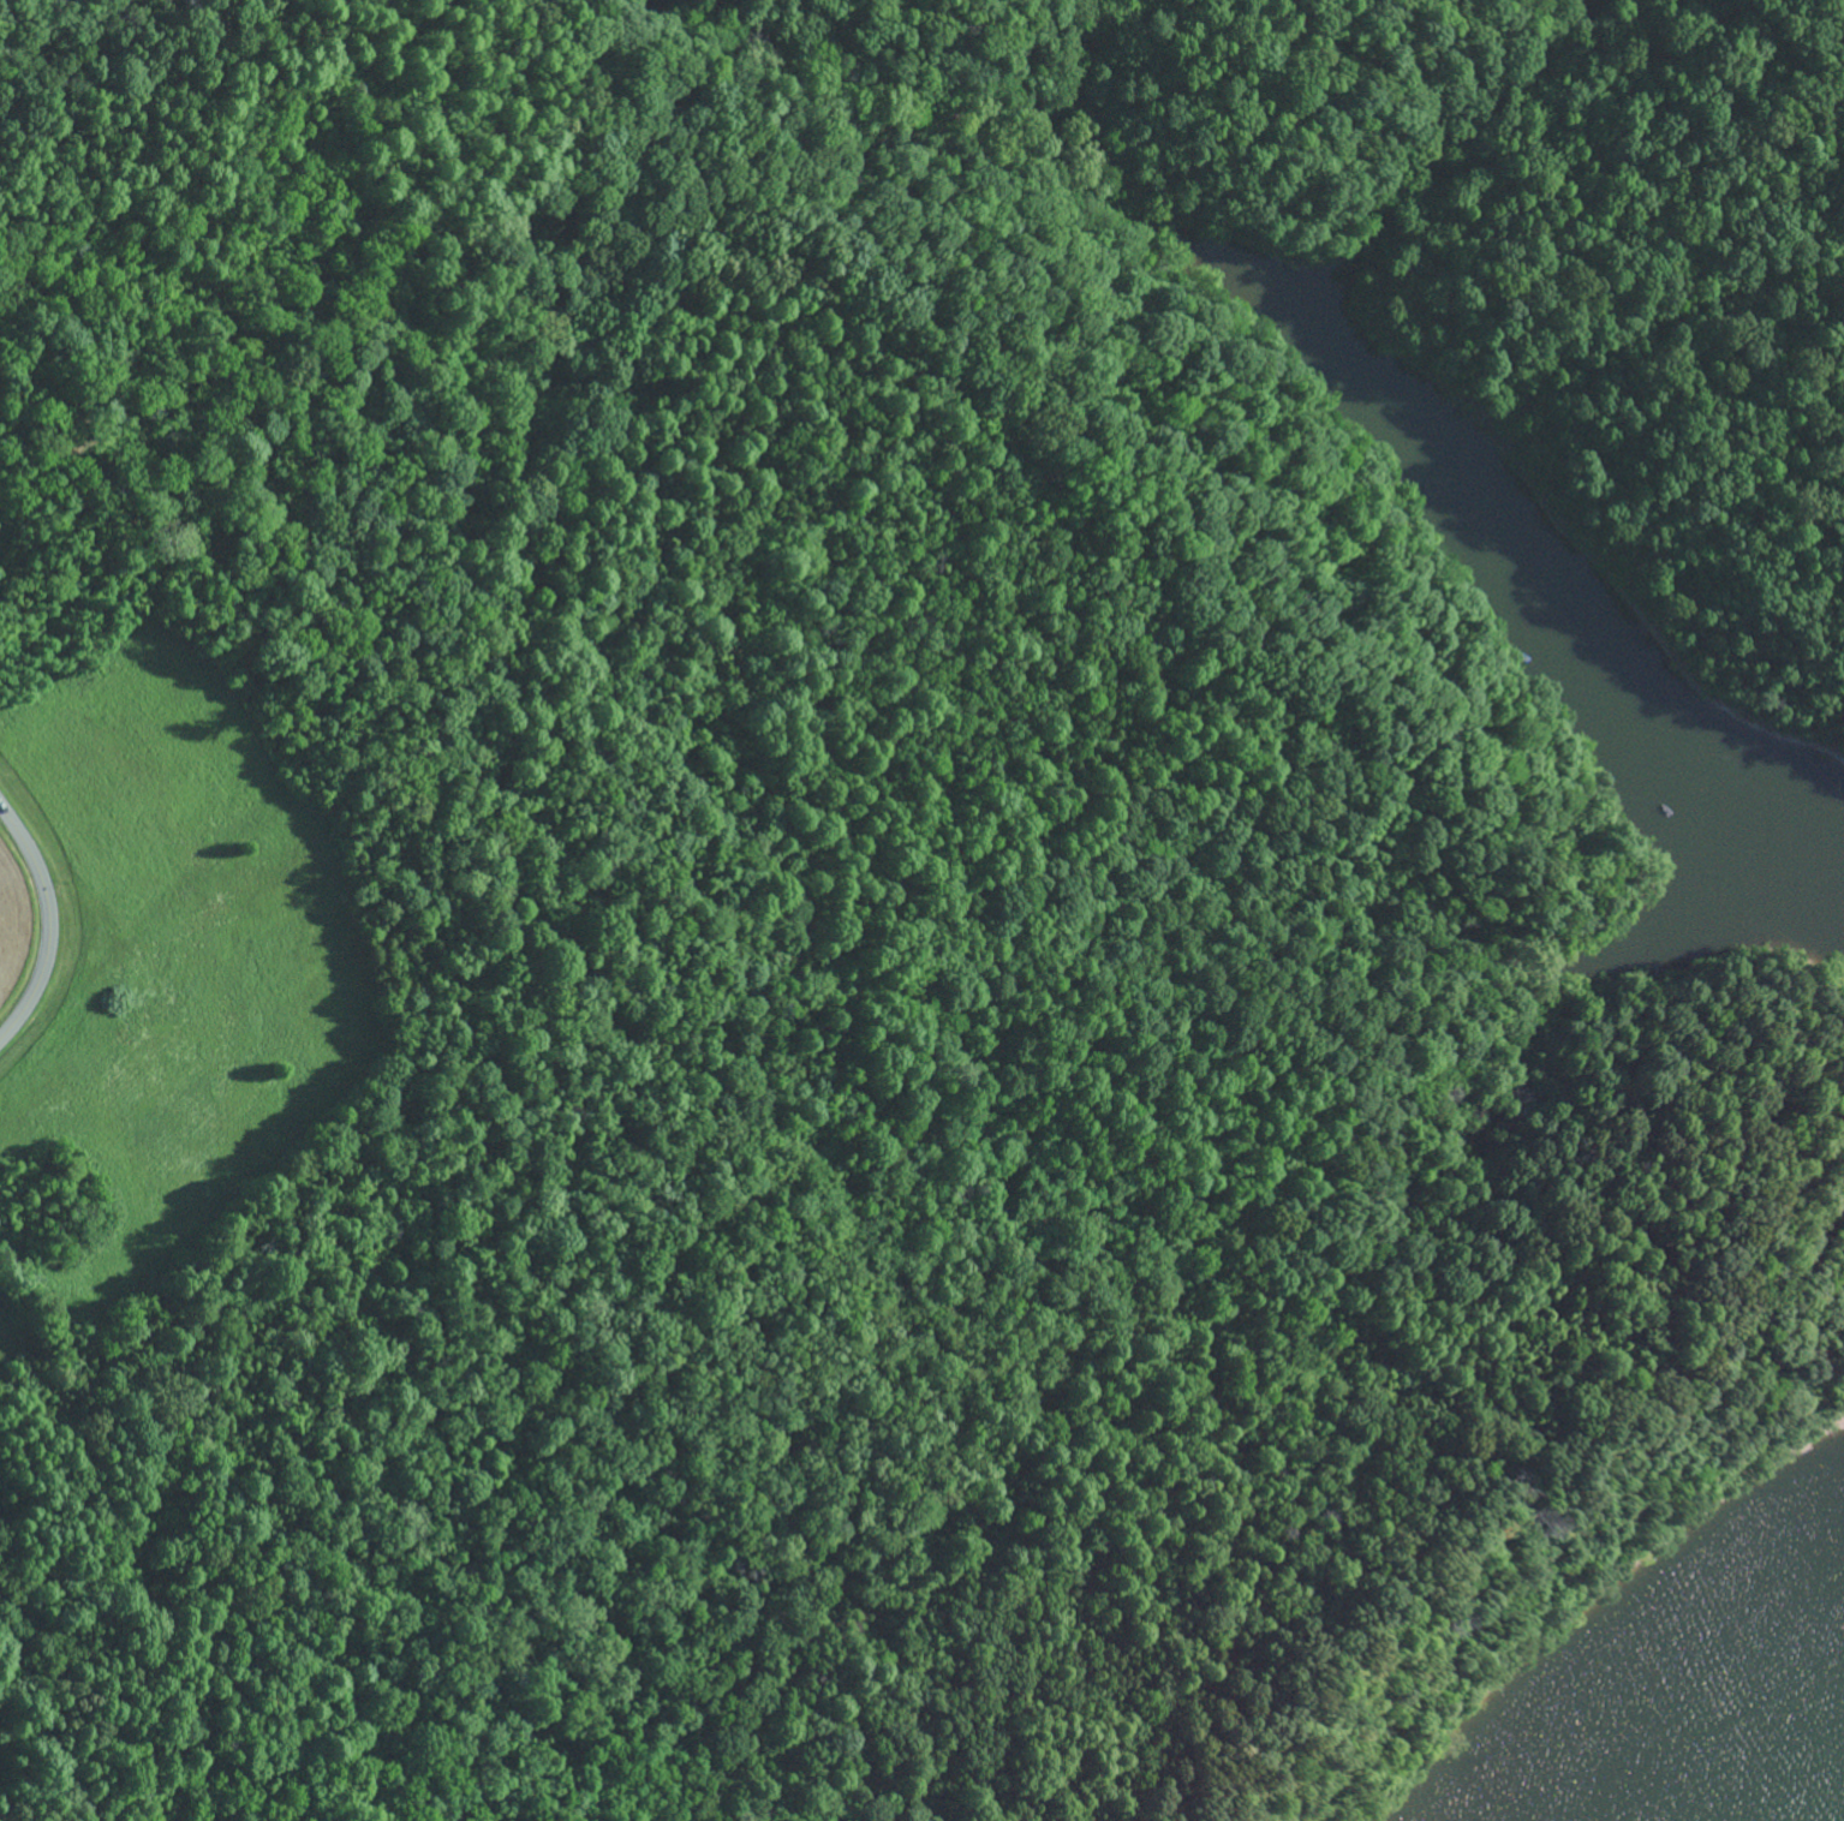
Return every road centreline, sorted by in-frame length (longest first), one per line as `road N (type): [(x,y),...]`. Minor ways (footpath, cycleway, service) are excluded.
road 1 (tertiary): [(0,1039),(34,993),(49,927),(34,858),(0,803)]

